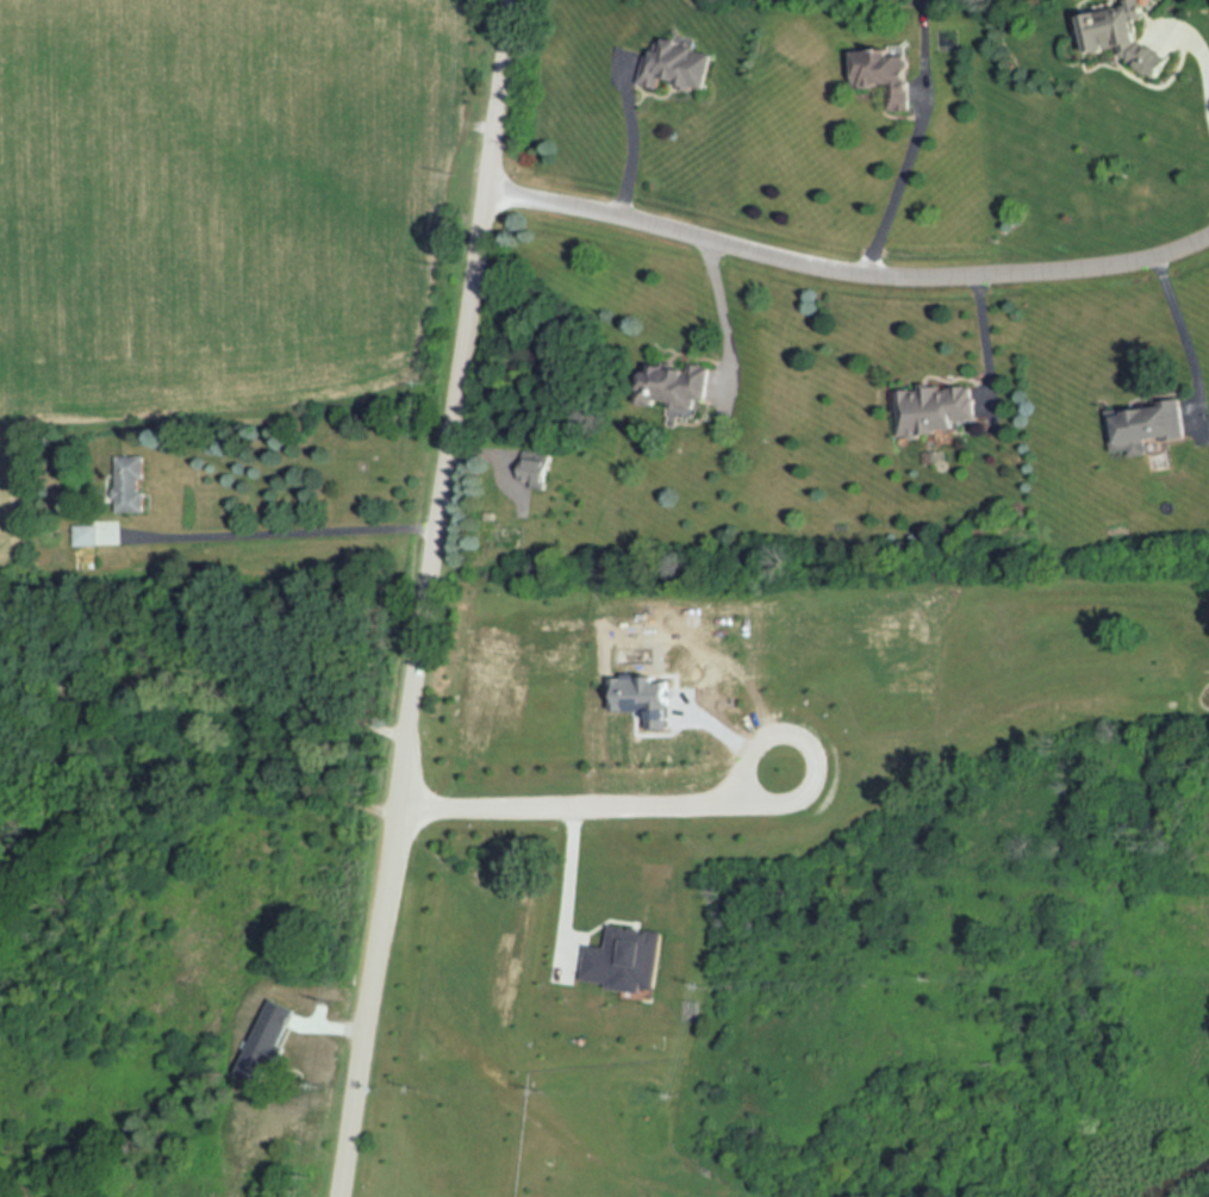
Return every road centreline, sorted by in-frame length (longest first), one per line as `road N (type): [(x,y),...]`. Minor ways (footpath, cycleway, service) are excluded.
road 1 (residential): [(515,0),(342,1196)]
road 2 (residential): [(491,187),(878,286),(1108,276),(1208,248)]

